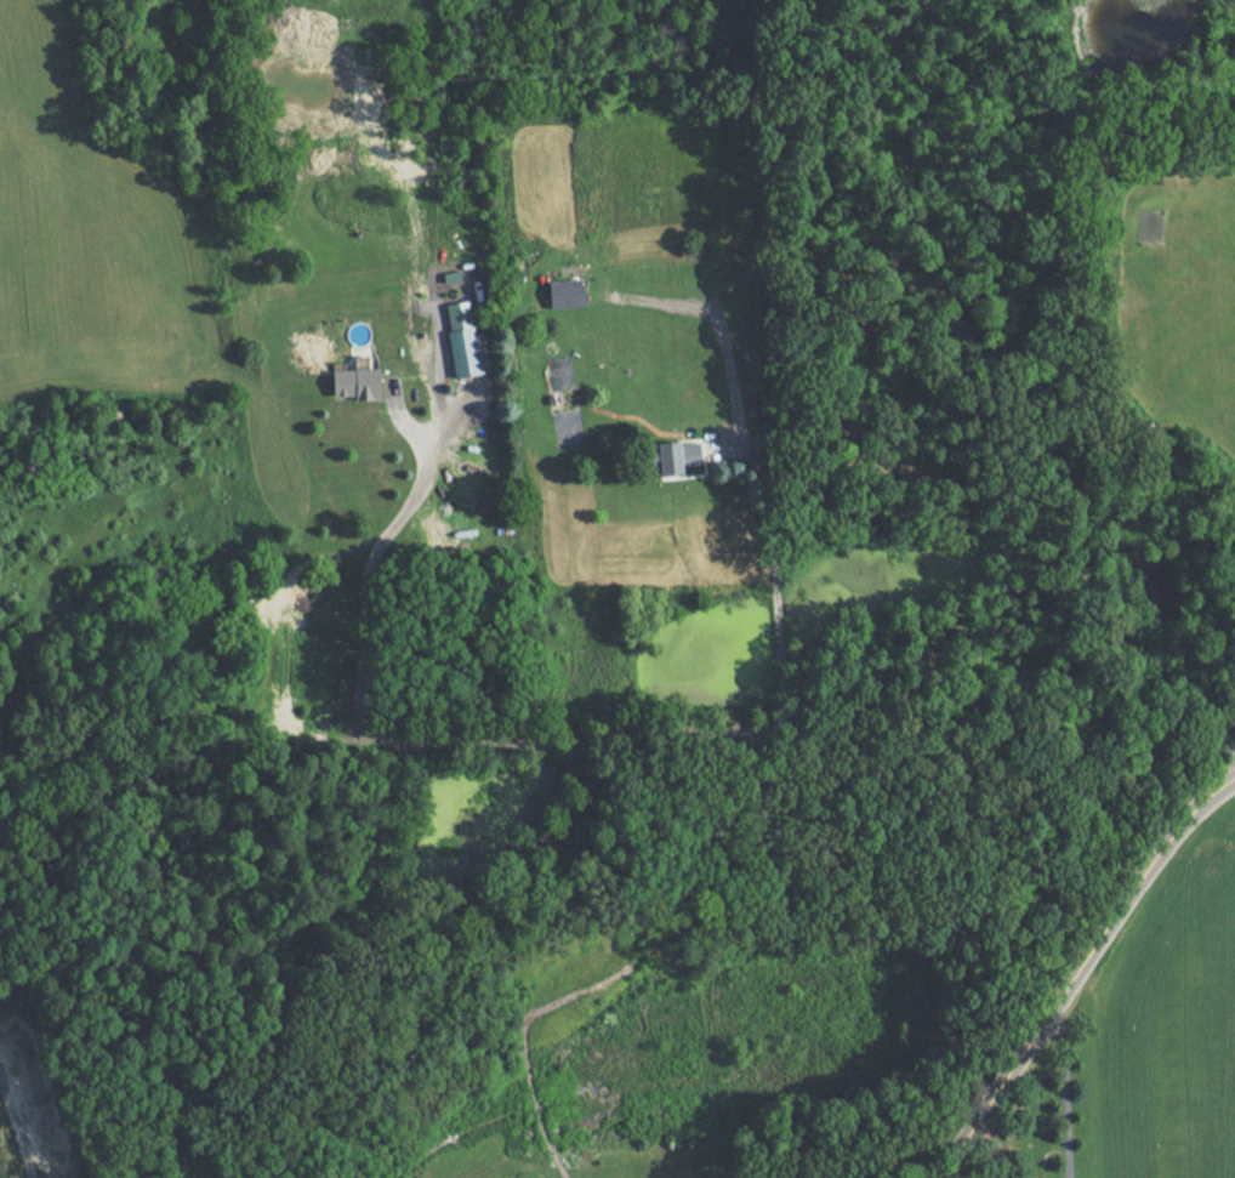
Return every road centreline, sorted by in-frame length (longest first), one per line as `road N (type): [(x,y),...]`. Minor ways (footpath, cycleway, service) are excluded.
road 1 (residential): [(934,1177),(1162,846),(1234,777)]

